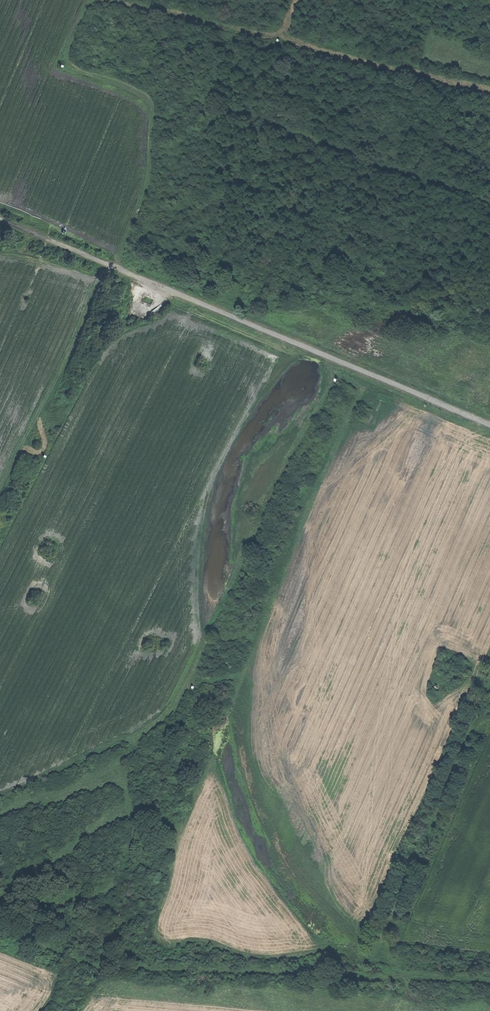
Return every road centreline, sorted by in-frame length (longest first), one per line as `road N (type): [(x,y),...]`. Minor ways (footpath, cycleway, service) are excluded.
road 1 (track): [(0,219),(489,426)]
road 2 (track): [(0,487),(98,281),(113,267)]

